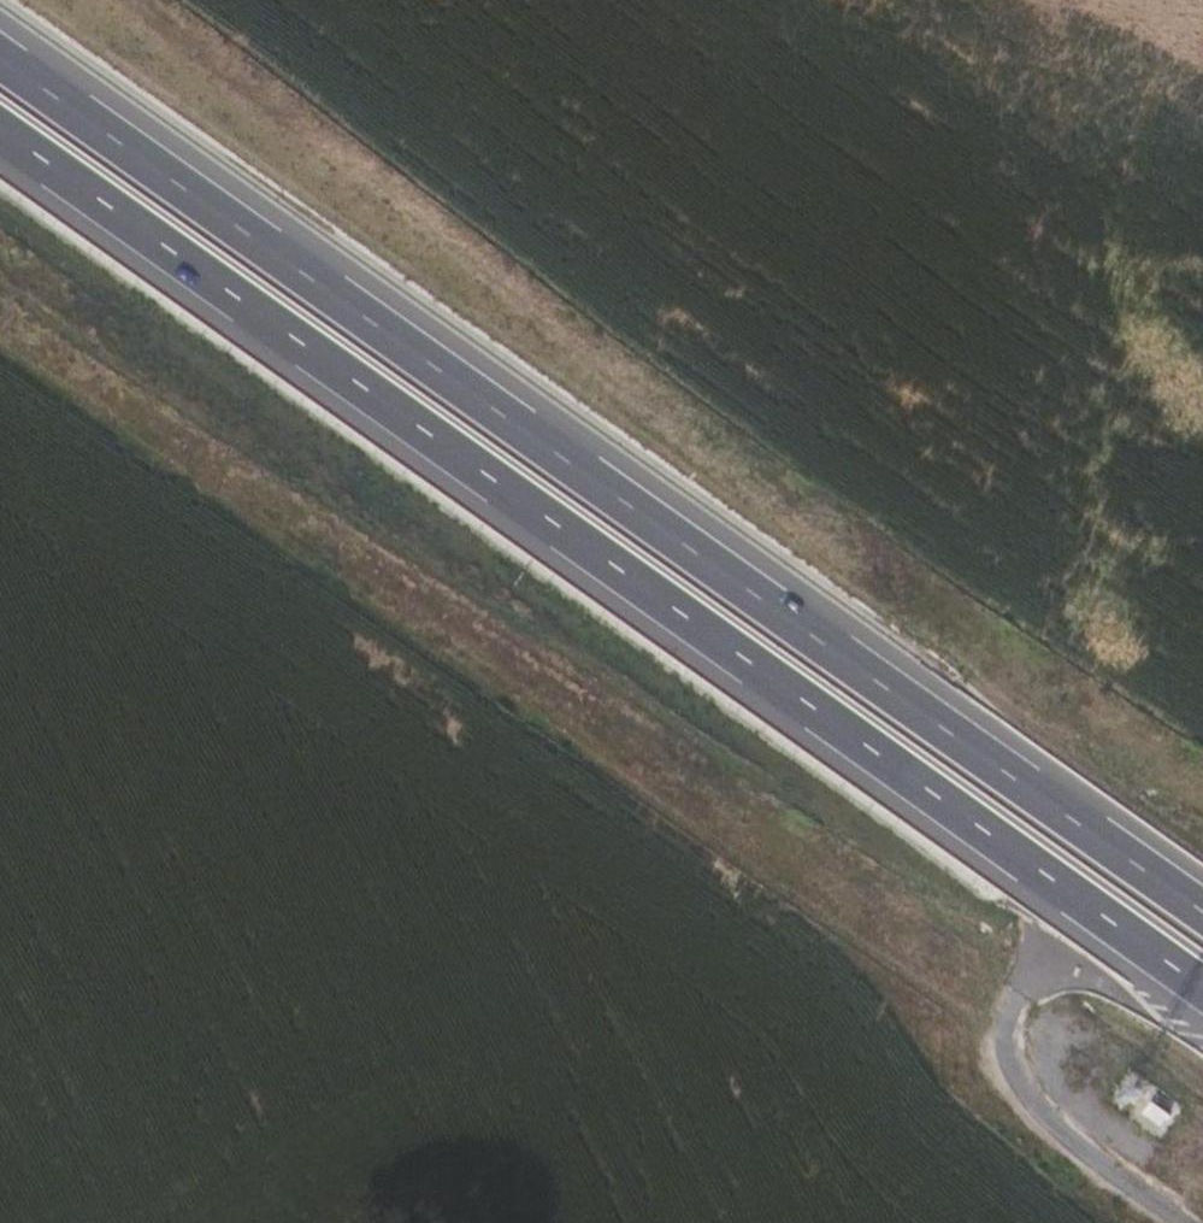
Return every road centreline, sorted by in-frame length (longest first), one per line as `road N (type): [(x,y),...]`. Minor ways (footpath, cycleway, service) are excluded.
road 1 (motorway): [(0,136),(1202,997)]
road 2 (motorway): [(1202,926),(979,776),(0,76)]

